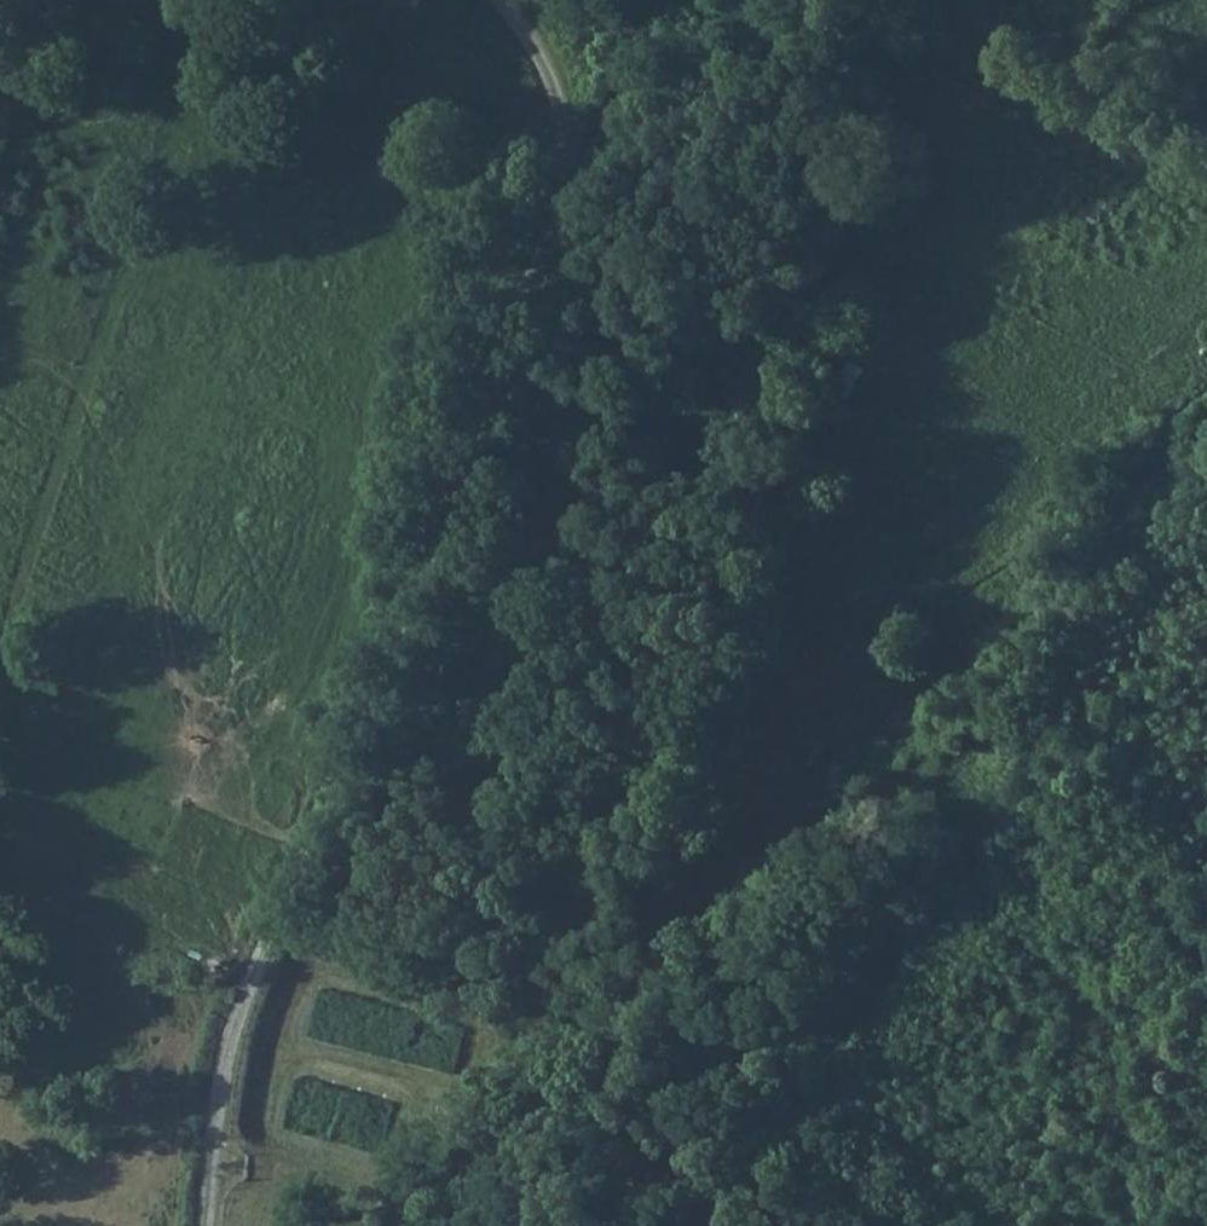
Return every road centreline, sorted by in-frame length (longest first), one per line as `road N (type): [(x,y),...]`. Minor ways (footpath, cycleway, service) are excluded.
road 1 (track): [(202,1225),(207,1137),(262,928),(592,137),(702,0)]
road 2 (track): [(496,0),(546,65),(563,207)]

